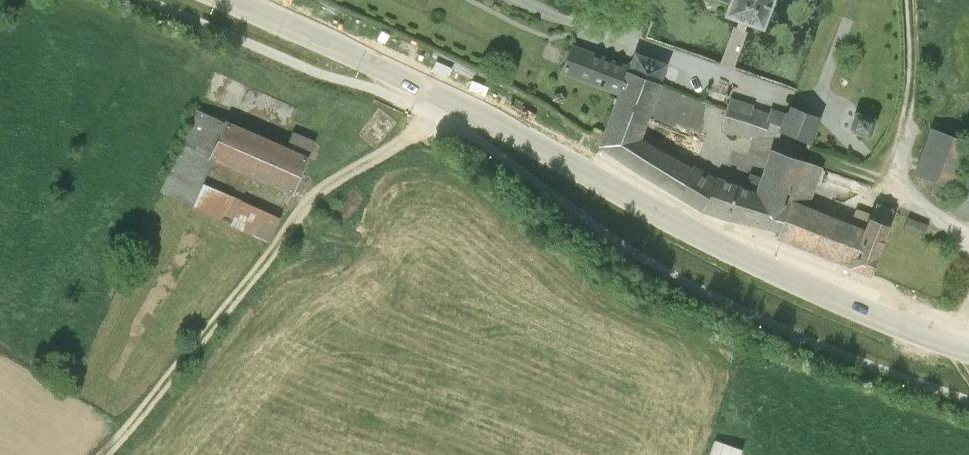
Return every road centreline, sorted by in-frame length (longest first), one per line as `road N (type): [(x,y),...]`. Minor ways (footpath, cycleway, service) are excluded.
road 1 (tertiary): [(184,0),(484,132),(795,302),(968,375)]
road 2 (track): [(461,122),(323,239),(135,454)]
road 3 (track): [(904,198),(925,157),(932,108),(928,0)]

